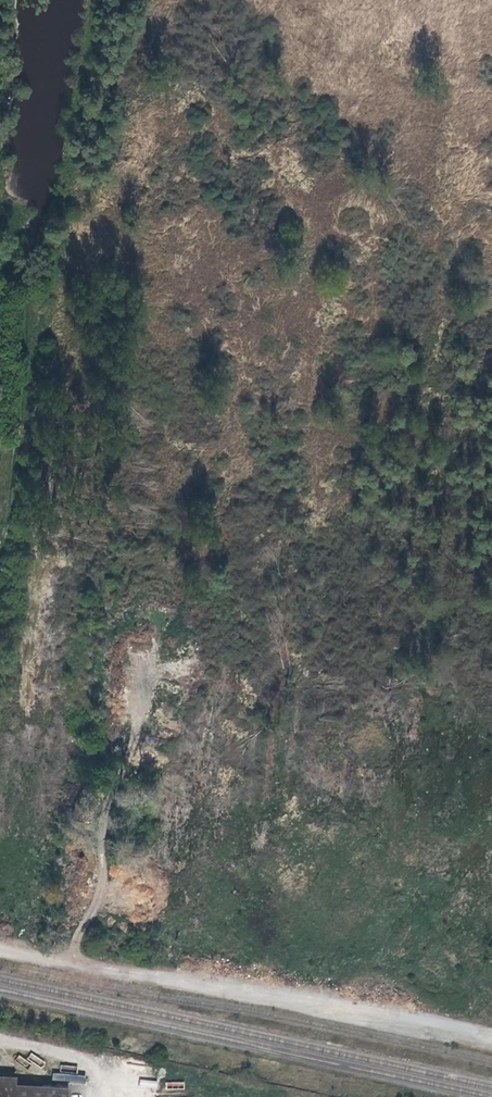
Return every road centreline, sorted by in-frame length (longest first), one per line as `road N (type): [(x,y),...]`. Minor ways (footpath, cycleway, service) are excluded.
road 1 (track): [(491,1031),(204,972),(0,943)]

